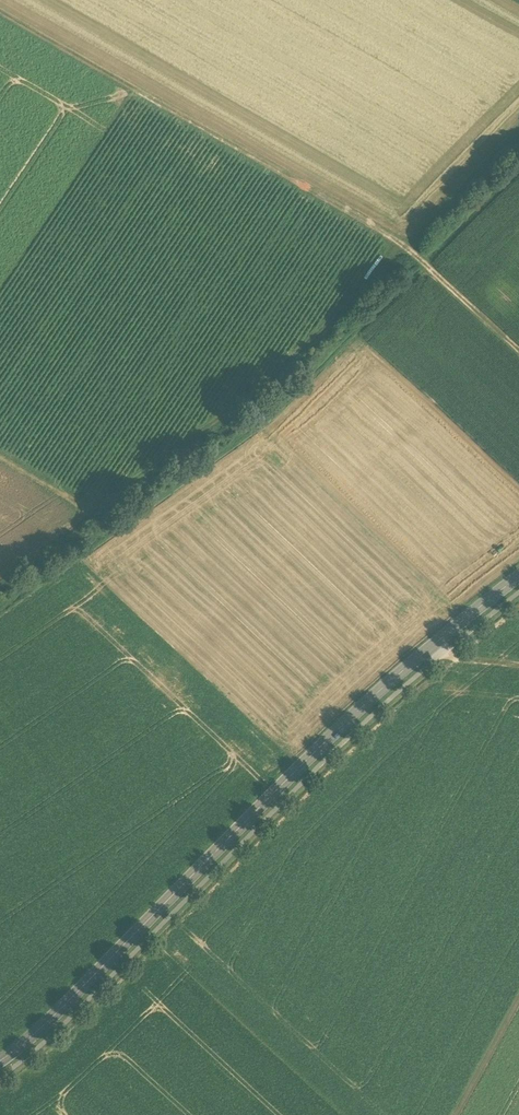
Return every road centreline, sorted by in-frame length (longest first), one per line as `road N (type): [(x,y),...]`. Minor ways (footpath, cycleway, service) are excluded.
road 1 (tertiary): [(518,577),(377,693),(0,1061)]
road 2 (track): [(0,622),(310,394),(518,183)]
road 3 (track): [(518,139),(269,389),(0,577)]
road 4 (track): [(518,352),(408,252),(0,16)]

